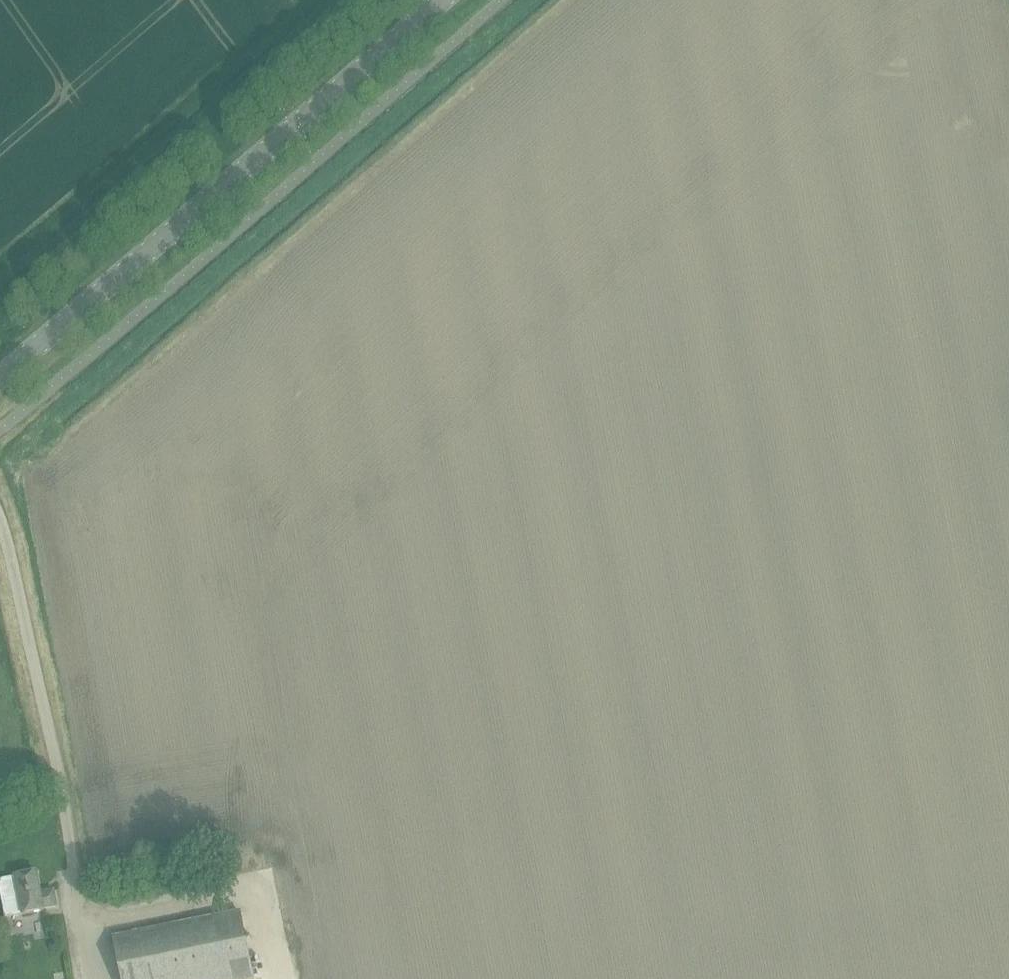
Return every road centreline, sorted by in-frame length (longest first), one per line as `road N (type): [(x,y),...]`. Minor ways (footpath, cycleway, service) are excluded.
road 1 (secondary): [(0,378),(442,0)]

